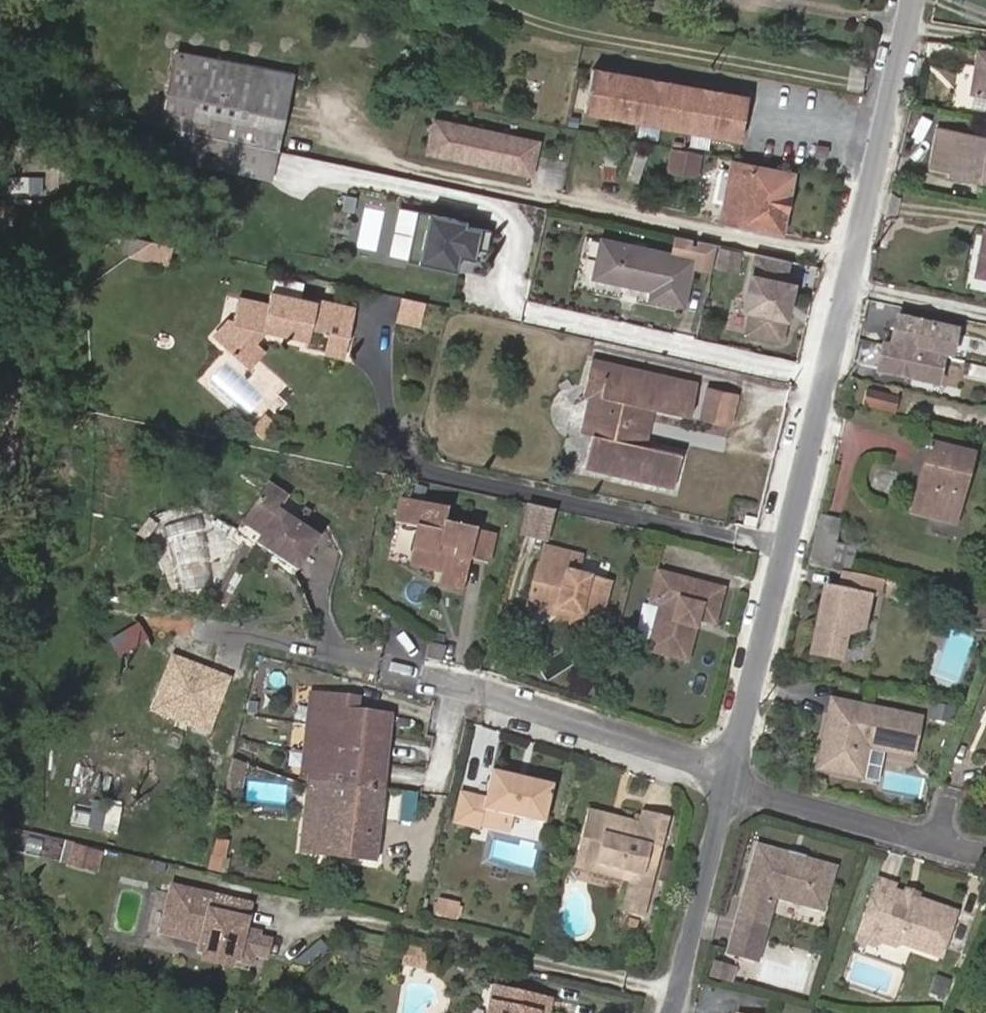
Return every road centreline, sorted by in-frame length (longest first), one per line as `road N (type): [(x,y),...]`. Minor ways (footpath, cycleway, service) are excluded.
road 1 (residential): [(912,0),(789,547),(728,776)]
road 2 (residential): [(728,776),(457,683)]
road 3 (residential): [(728,776),(671,1012)]
road 4 (residential): [(728,776),(756,792),(937,844)]

